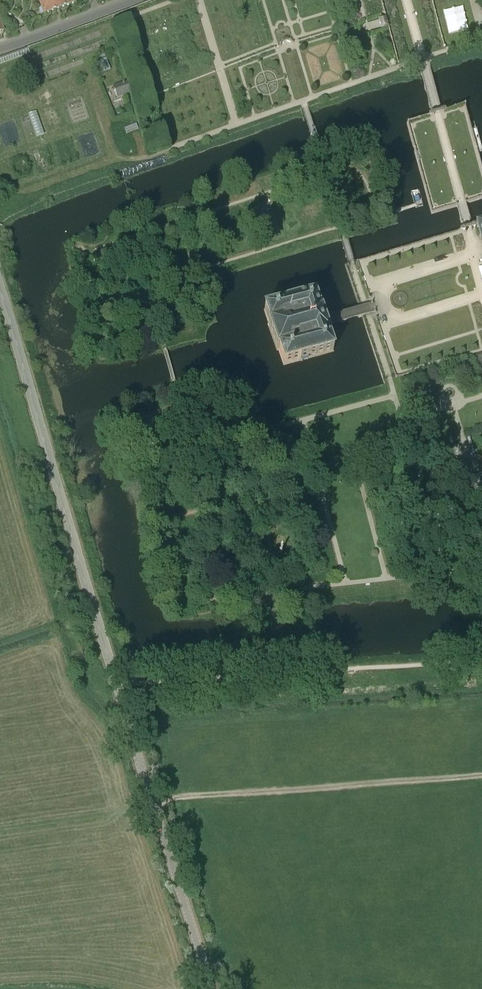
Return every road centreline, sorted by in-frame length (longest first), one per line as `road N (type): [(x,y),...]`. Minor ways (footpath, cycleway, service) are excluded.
road 1 (secondary): [(210,988),(0,289)]
road 2 (track): [(154,806),(182,796),(481,775)]
road 3 (tertiary): [(0,48),(129,0)]

